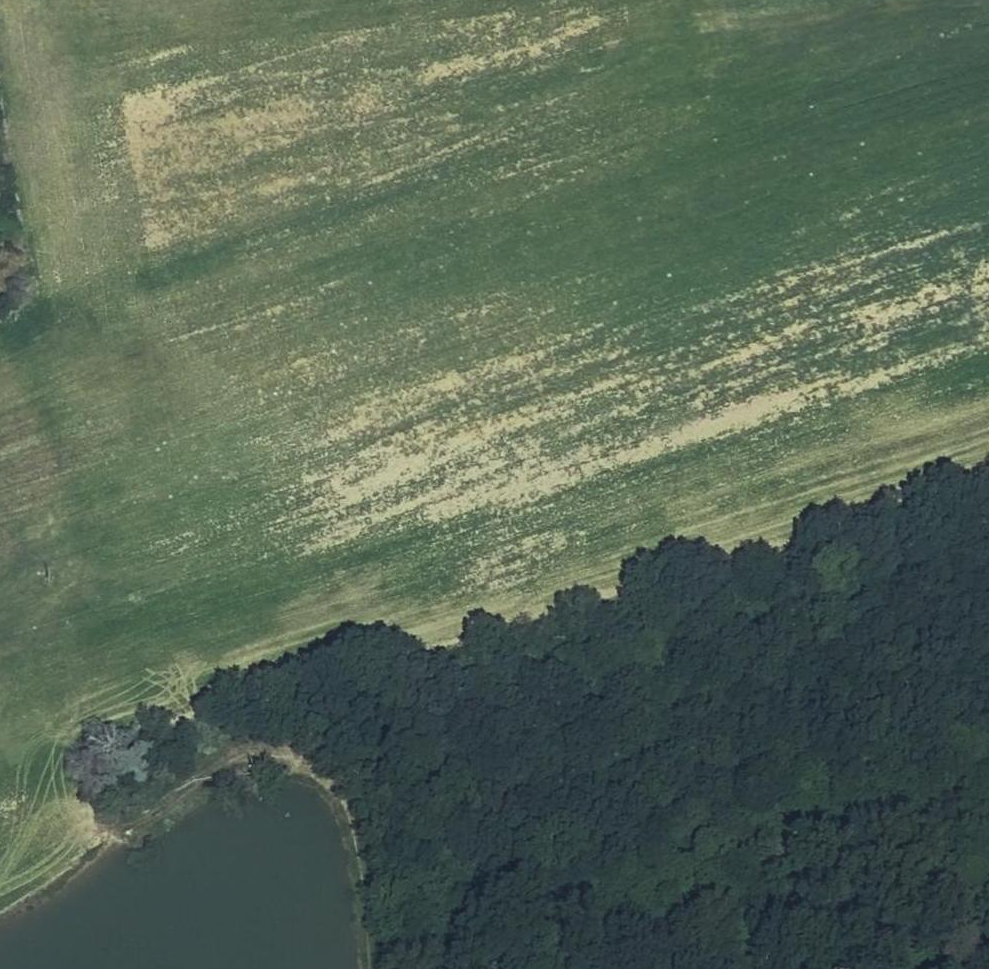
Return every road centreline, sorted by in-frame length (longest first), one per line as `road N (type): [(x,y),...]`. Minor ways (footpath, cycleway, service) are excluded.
road 1 (track): [(370,968),(358,843),(341,799)]

